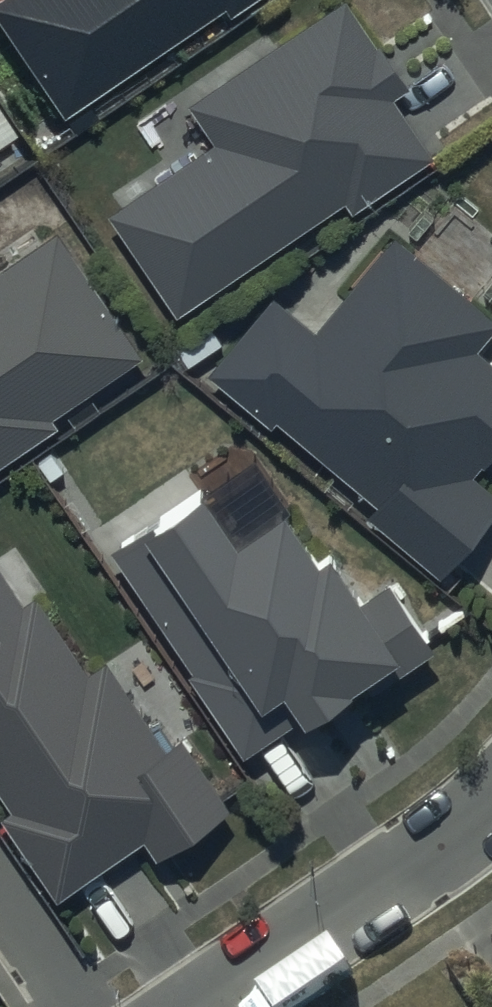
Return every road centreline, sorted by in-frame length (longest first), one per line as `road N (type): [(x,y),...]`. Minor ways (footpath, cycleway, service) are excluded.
road 1 (residential): [(204,1006),(491,810)]

